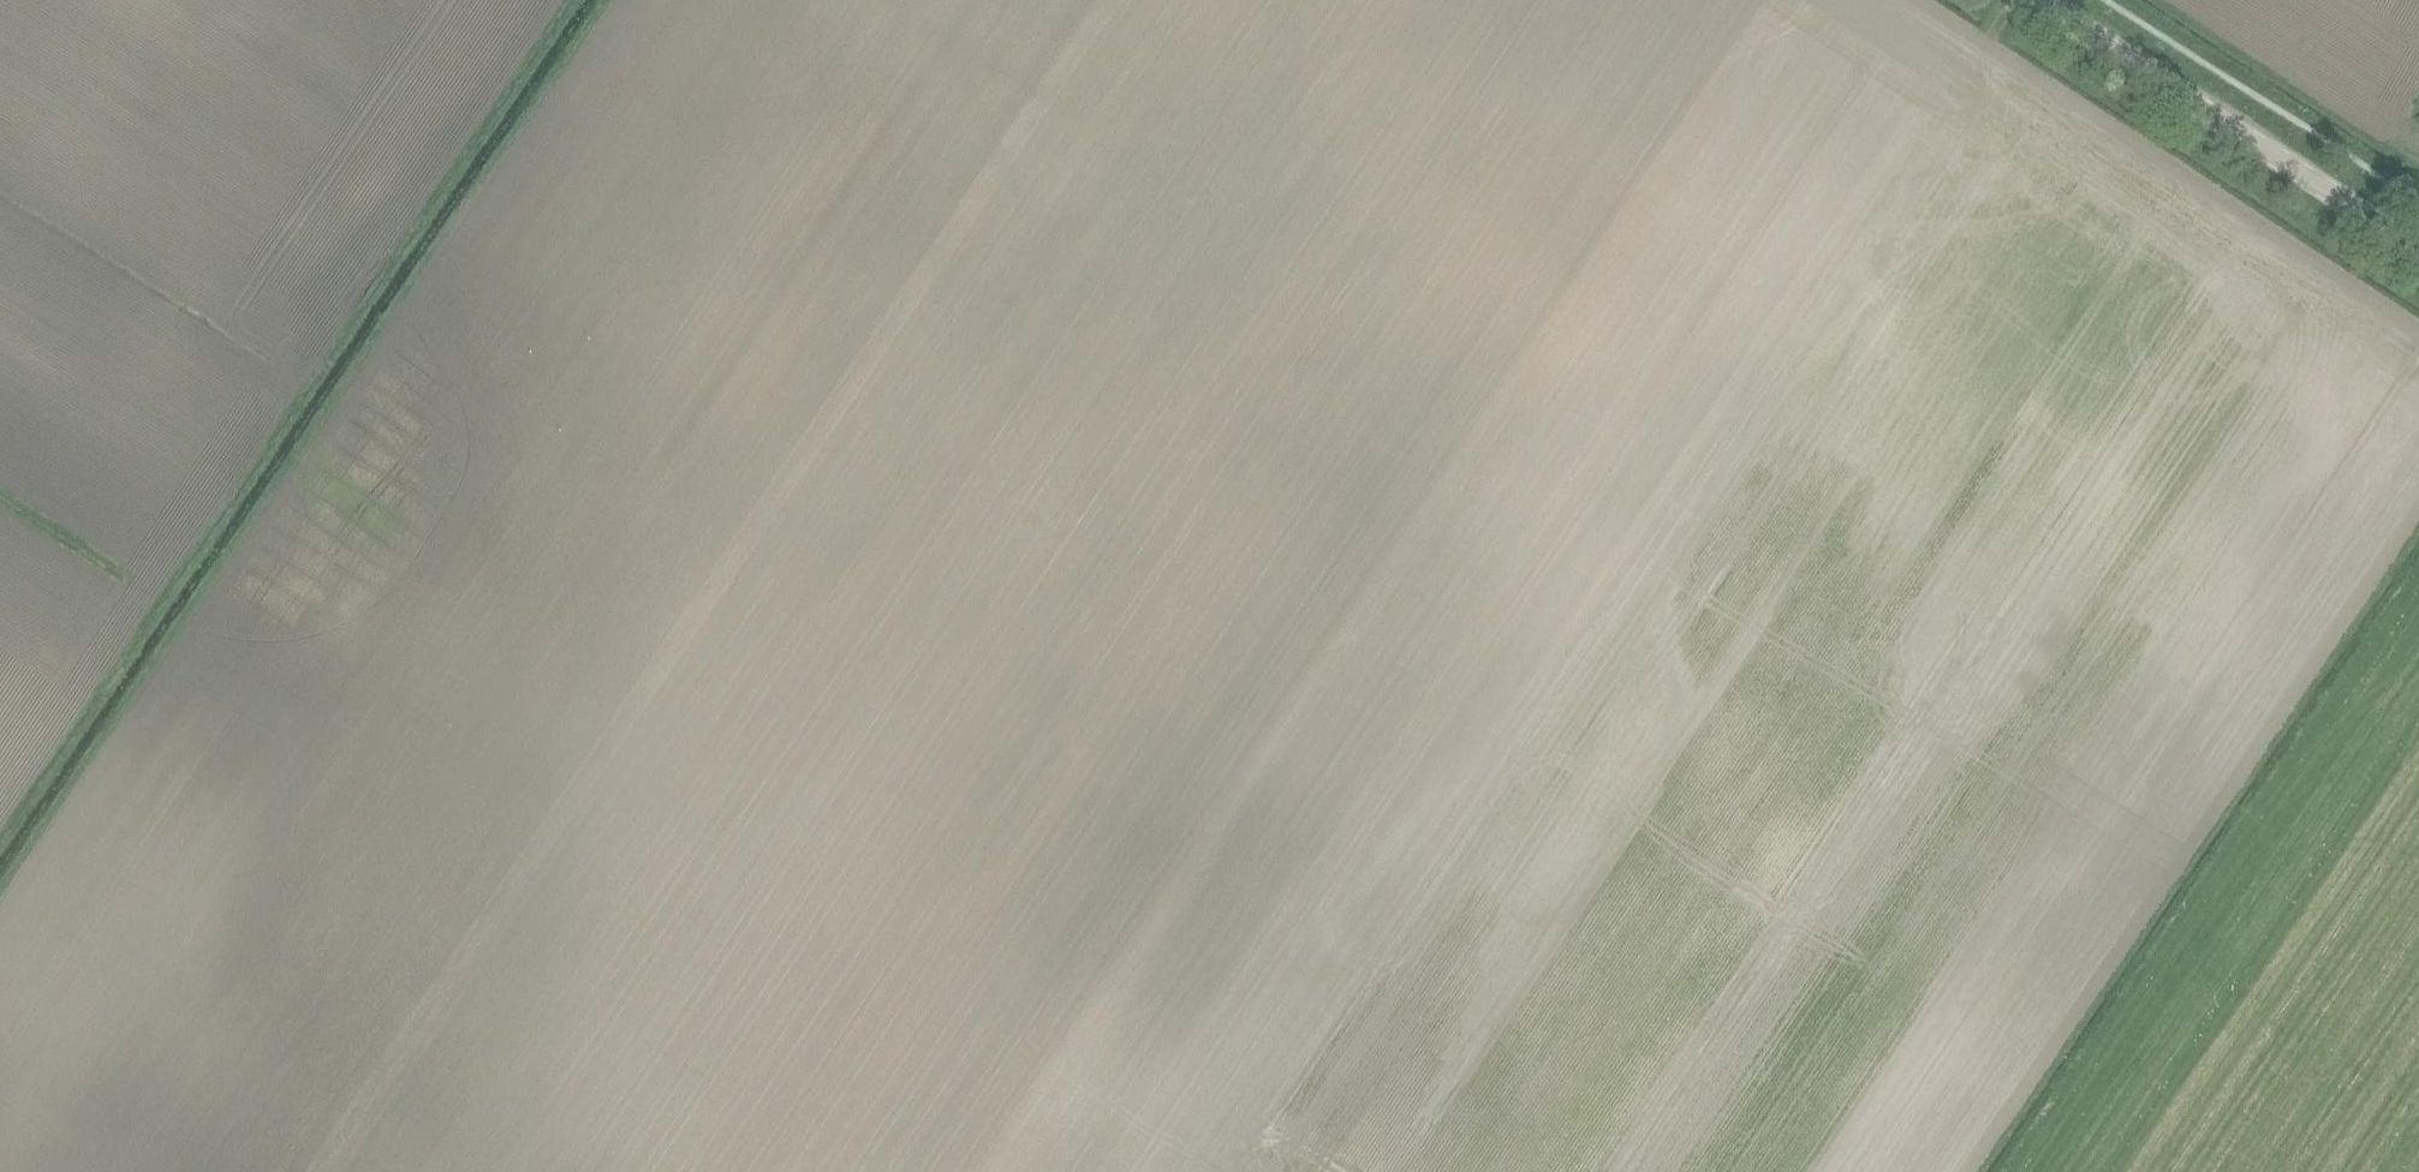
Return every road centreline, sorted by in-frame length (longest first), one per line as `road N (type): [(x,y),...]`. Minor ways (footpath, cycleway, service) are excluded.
road 1 (tertiary): [(2418,242),(2039,0)]

